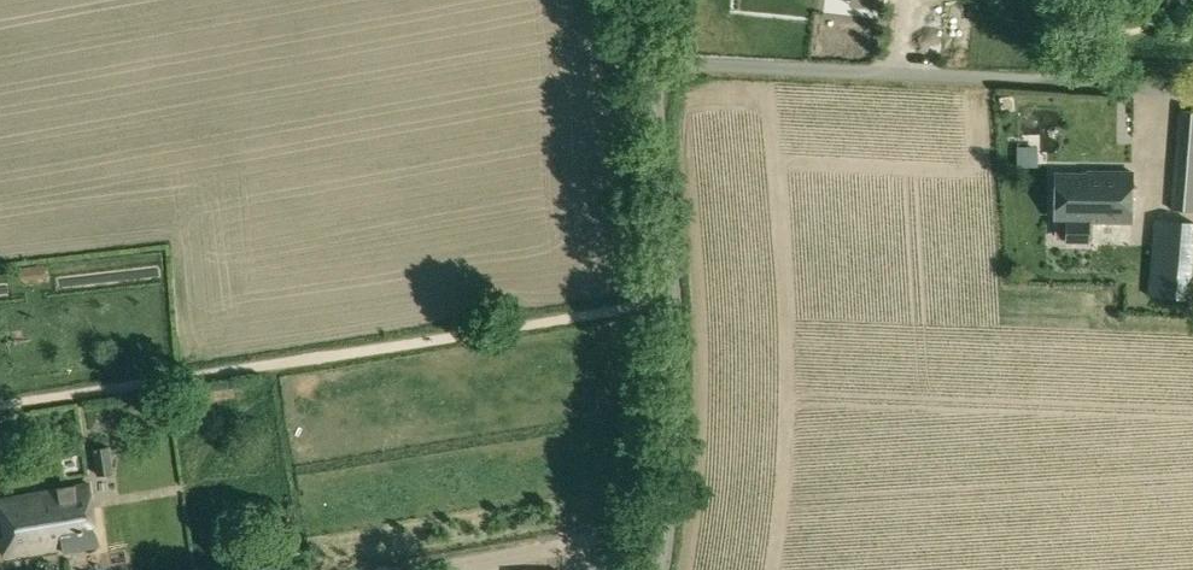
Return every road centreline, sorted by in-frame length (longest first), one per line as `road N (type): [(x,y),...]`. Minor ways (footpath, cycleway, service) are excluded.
road 1 (residential): [(658,569),(676,401),(652,69)]

